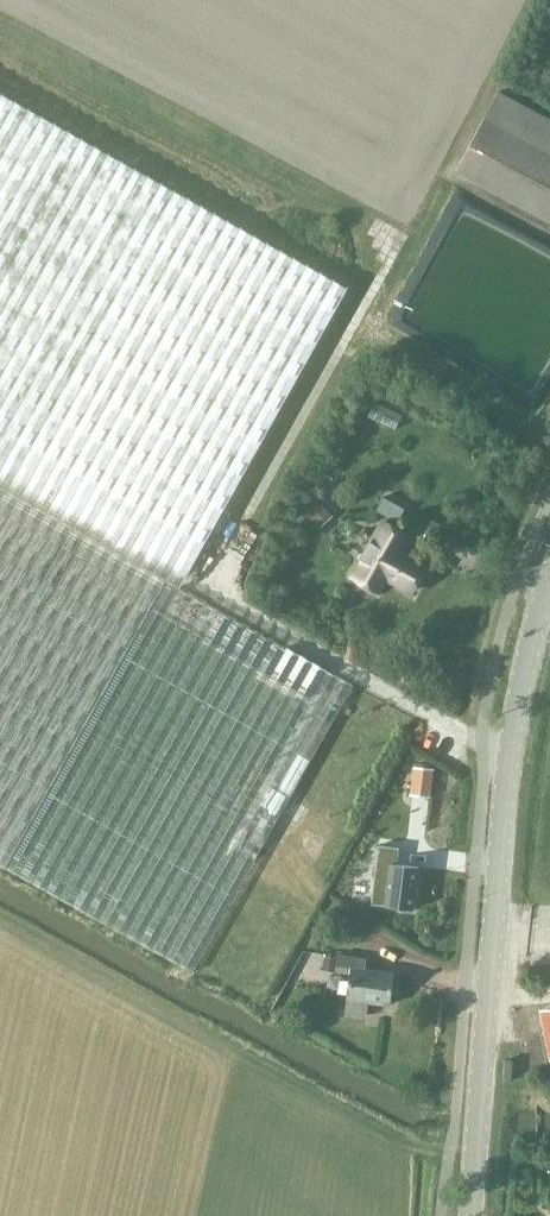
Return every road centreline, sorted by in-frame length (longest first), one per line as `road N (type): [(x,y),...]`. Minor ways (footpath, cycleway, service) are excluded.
road 1 (tertiary): [(469,1215),(510,728),(549,580)]
road 2 (track): [(474,1152),(419,1147),(0,914)]

